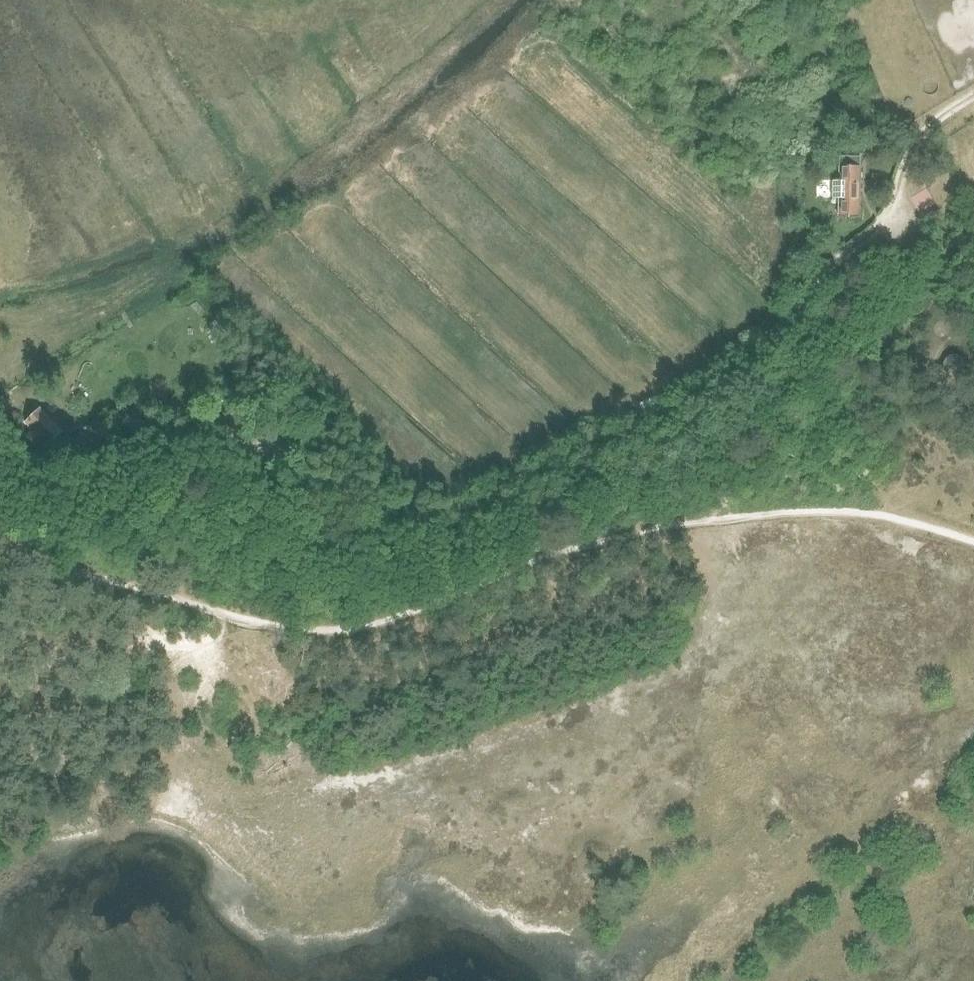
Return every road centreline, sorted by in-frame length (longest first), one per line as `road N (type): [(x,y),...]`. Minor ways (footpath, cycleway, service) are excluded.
road 1 (track): [(129,460),(234,441),(269,448),(376,503),(426,517),(466,507),(702,399),(828,270),(882,226)]

